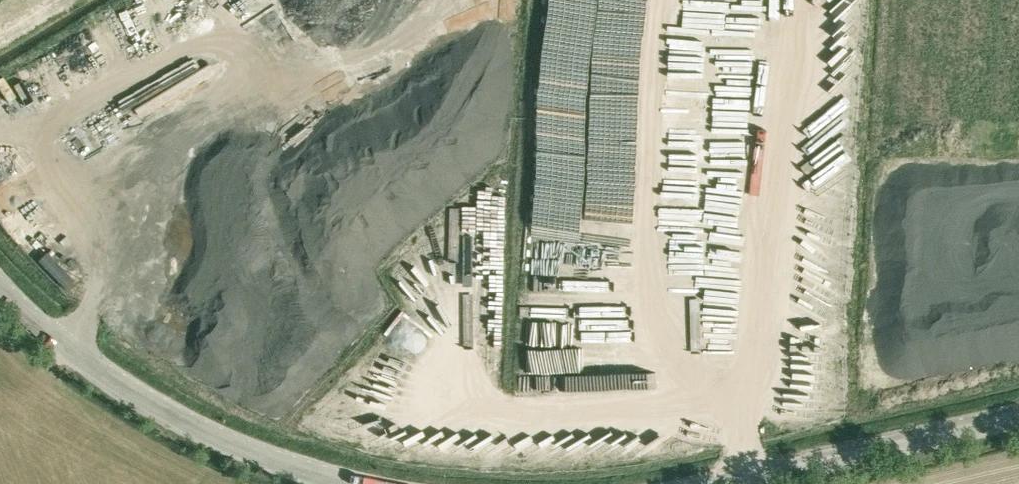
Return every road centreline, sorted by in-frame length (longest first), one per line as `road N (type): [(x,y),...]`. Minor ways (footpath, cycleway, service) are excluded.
road 1 (unclassified): [(342,483),(175,415),(74,351),(0,284)]
road 2 (unclassified): [(1018,420),(744,483)]

